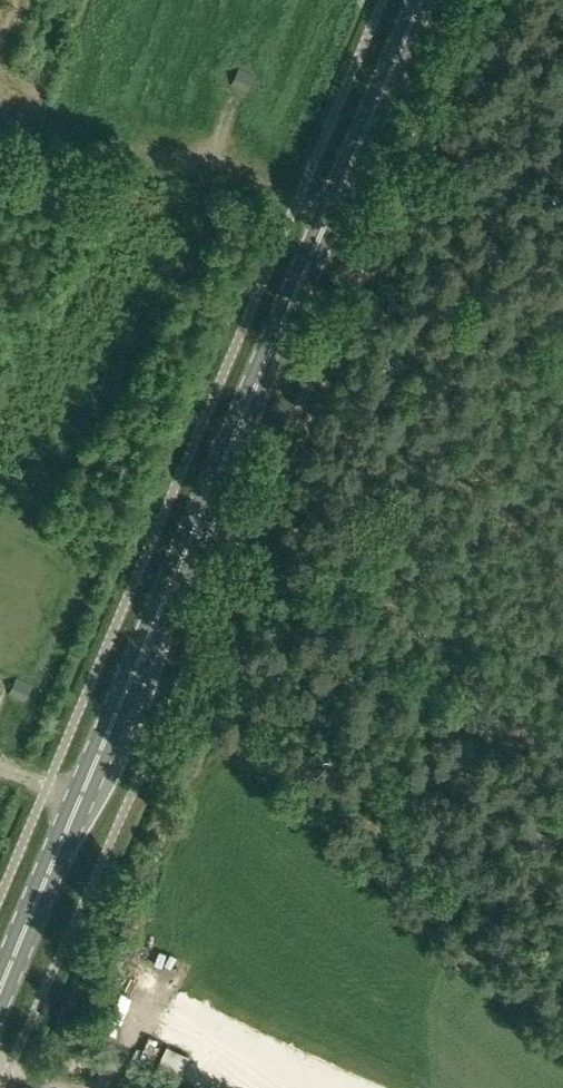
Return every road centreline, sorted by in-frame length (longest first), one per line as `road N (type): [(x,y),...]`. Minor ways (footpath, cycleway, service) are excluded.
road 1 (secondary): [(0,1000),(423,0)]

